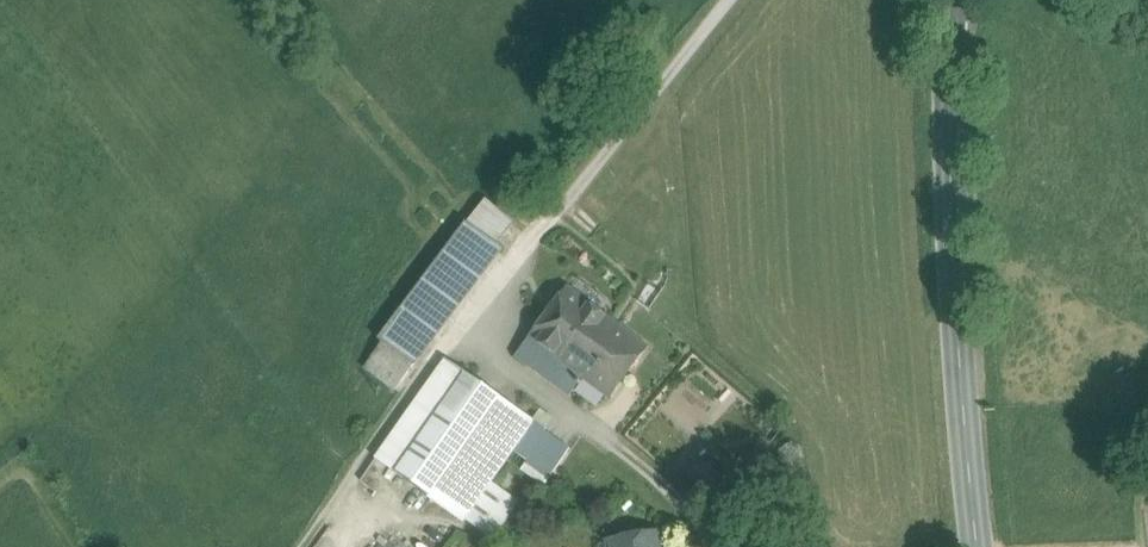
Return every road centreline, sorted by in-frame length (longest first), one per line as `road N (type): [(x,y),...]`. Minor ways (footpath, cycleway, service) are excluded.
road 1 (unclassified): [(308,546),(457,327),(726,0)]
road 2 (secondary): [(978,546),(952,257),(954,0)]

